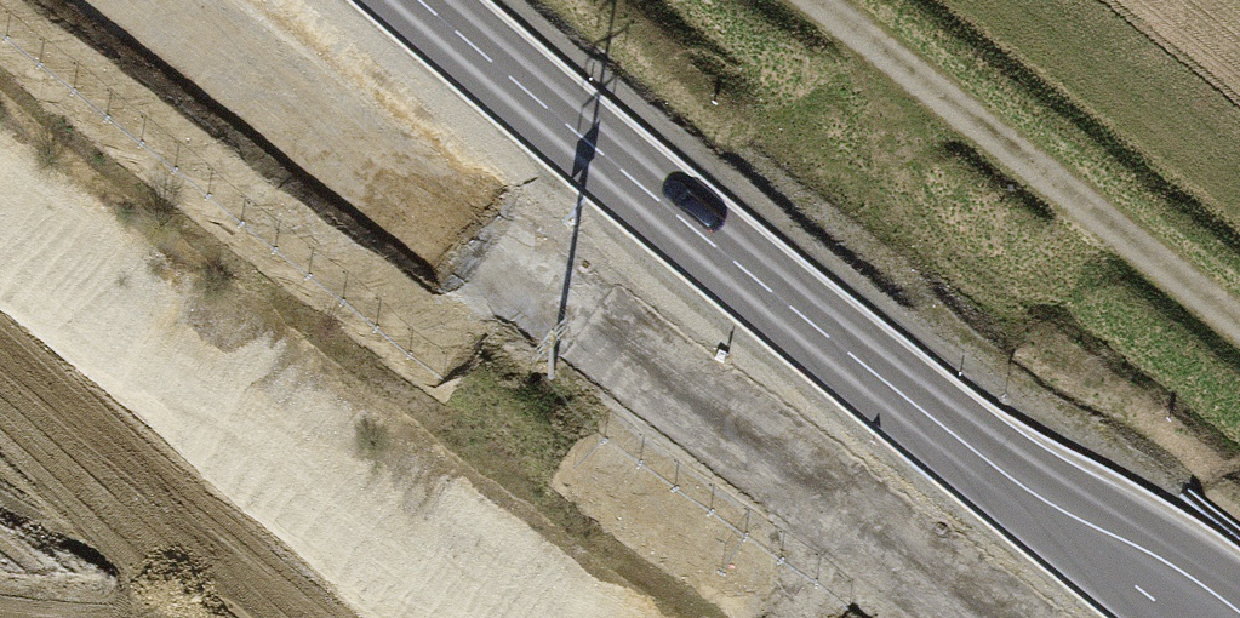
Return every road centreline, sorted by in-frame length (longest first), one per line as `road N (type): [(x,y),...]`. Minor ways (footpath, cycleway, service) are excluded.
road 1 (primary): [(179,0),(994,617)]
road 2 (primary): [(1215,617),(821,329),(420,0)]

